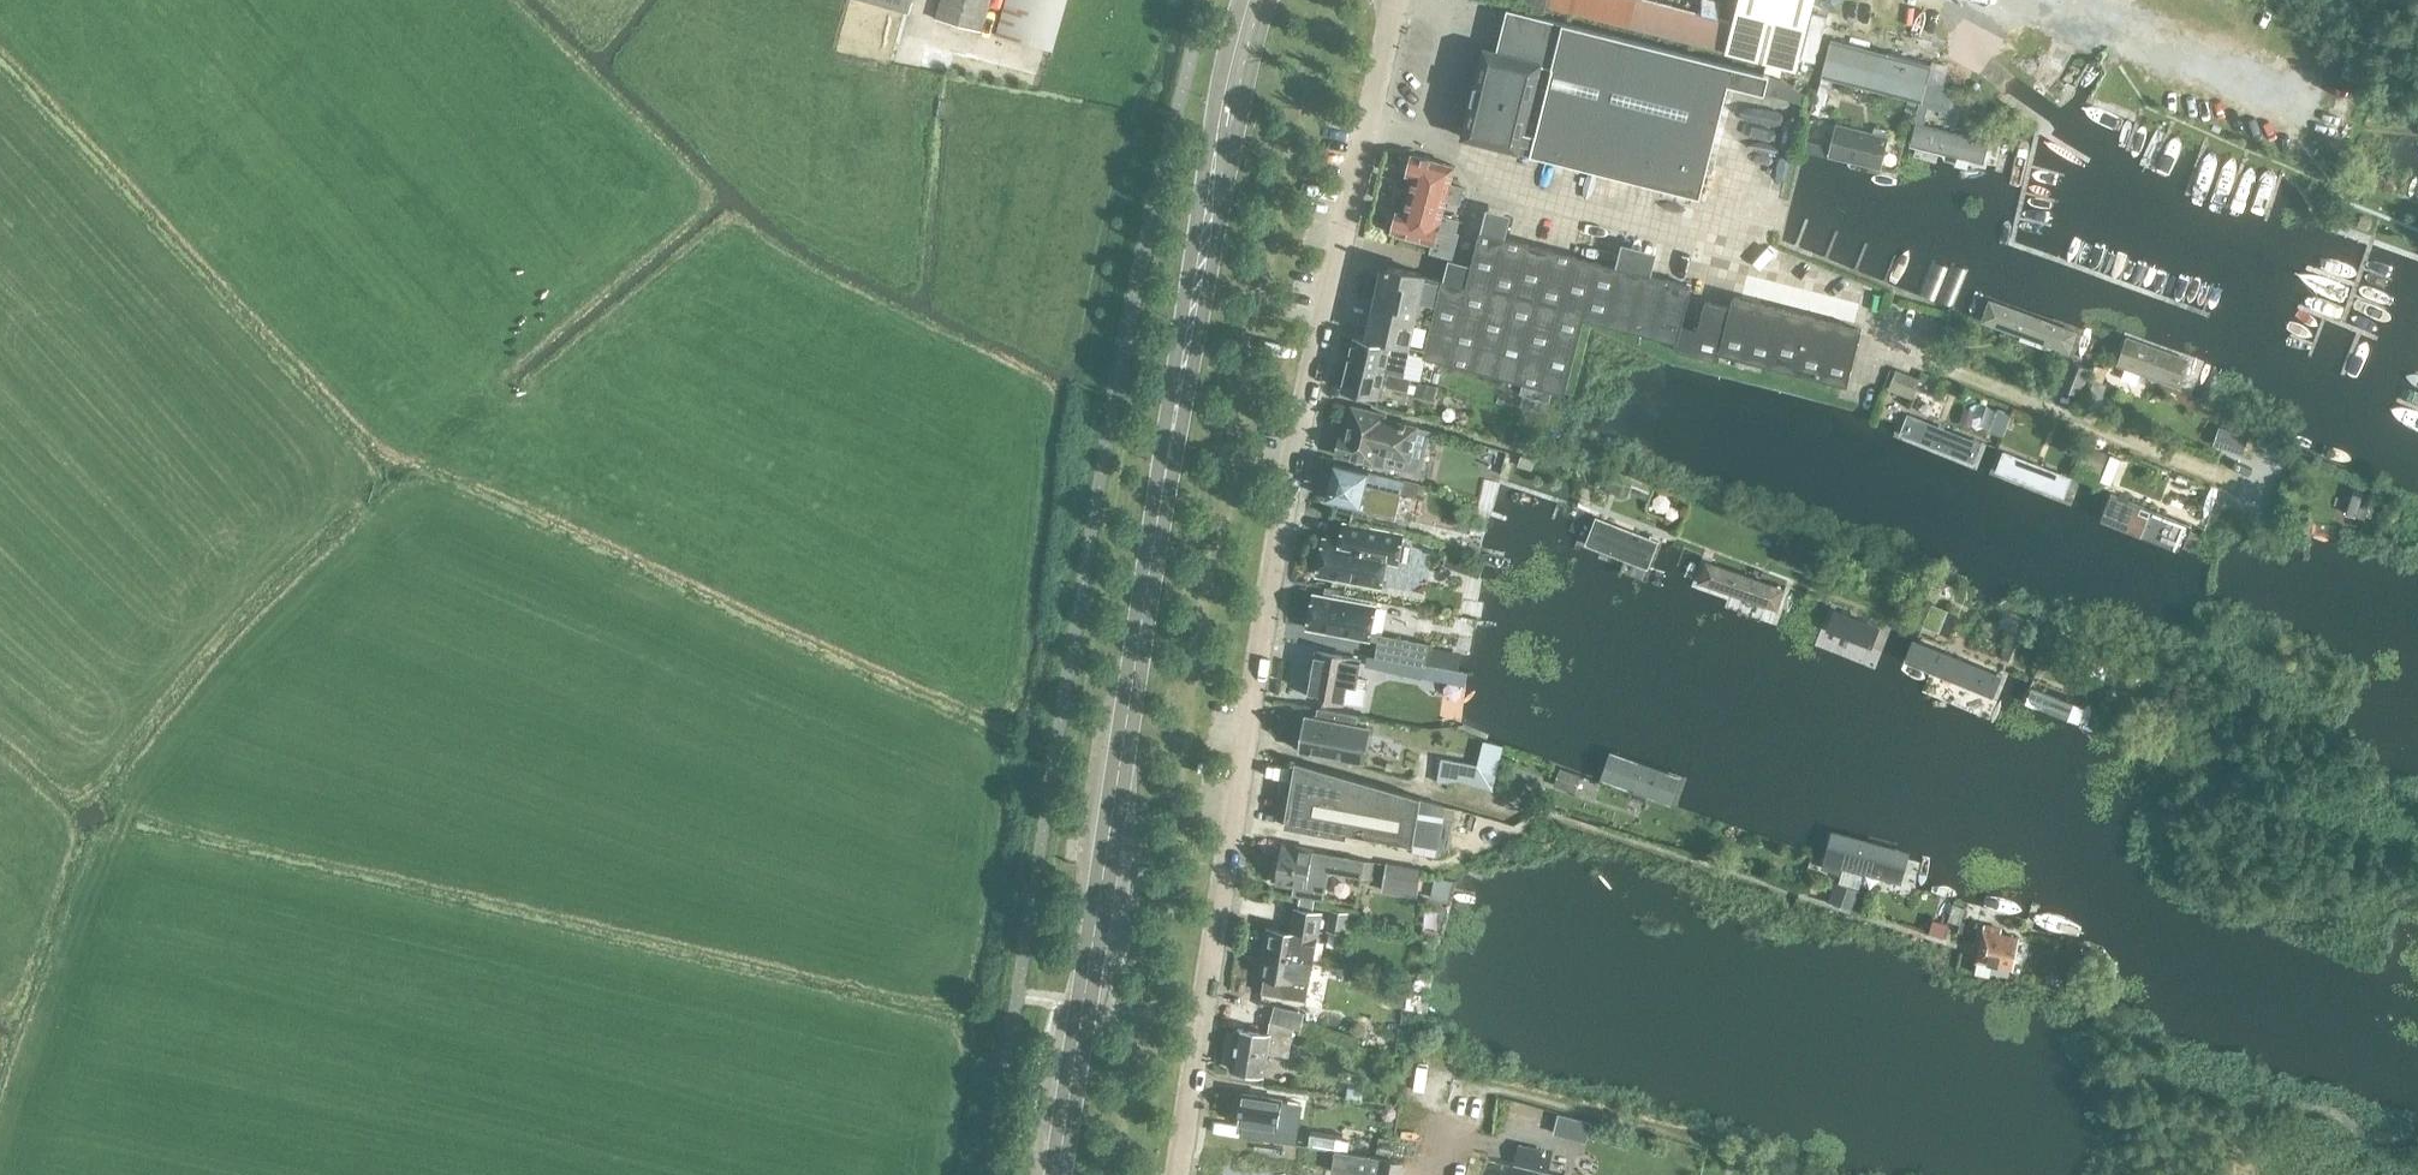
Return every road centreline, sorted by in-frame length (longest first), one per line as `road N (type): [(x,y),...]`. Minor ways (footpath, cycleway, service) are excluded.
road 1 (unclassified): [(1182,1174),(1309,390),(1394,0)]
road 2 (secondary): [(1060,1174),(1194,301),(1232,91),(1258,0)]

